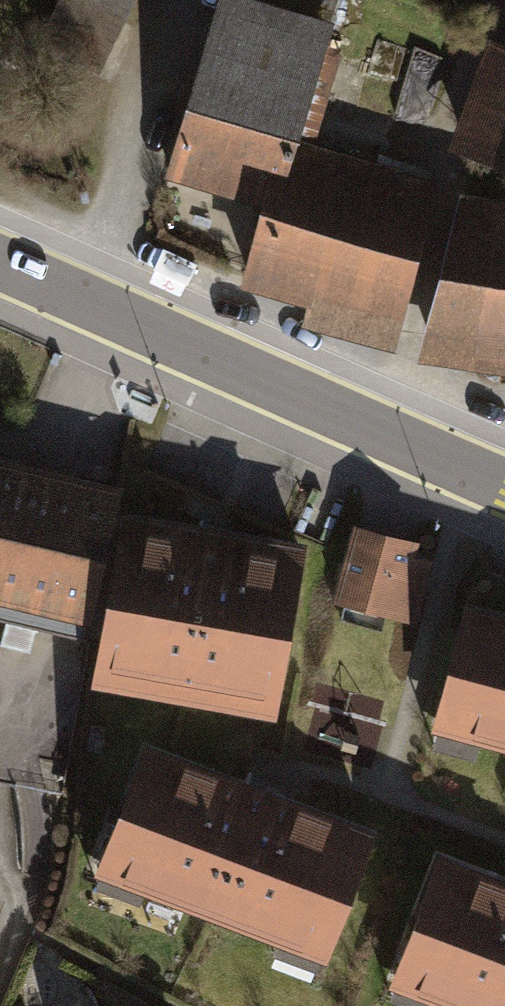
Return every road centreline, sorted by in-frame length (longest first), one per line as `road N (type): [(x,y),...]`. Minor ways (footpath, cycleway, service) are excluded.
road 1 (tertiary): [(504,488),(0,260)]

